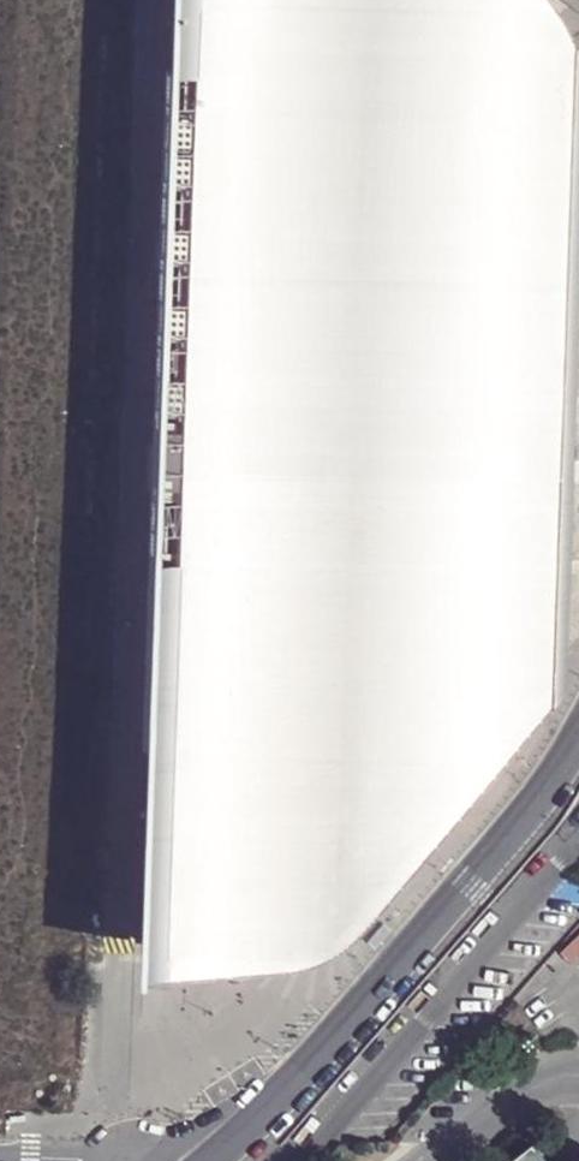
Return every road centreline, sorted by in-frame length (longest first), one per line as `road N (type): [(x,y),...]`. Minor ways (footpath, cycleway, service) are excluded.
road 1 (tertiary): [(211,1160),(295,1081),(468,885),(522,823),(578,735)]

